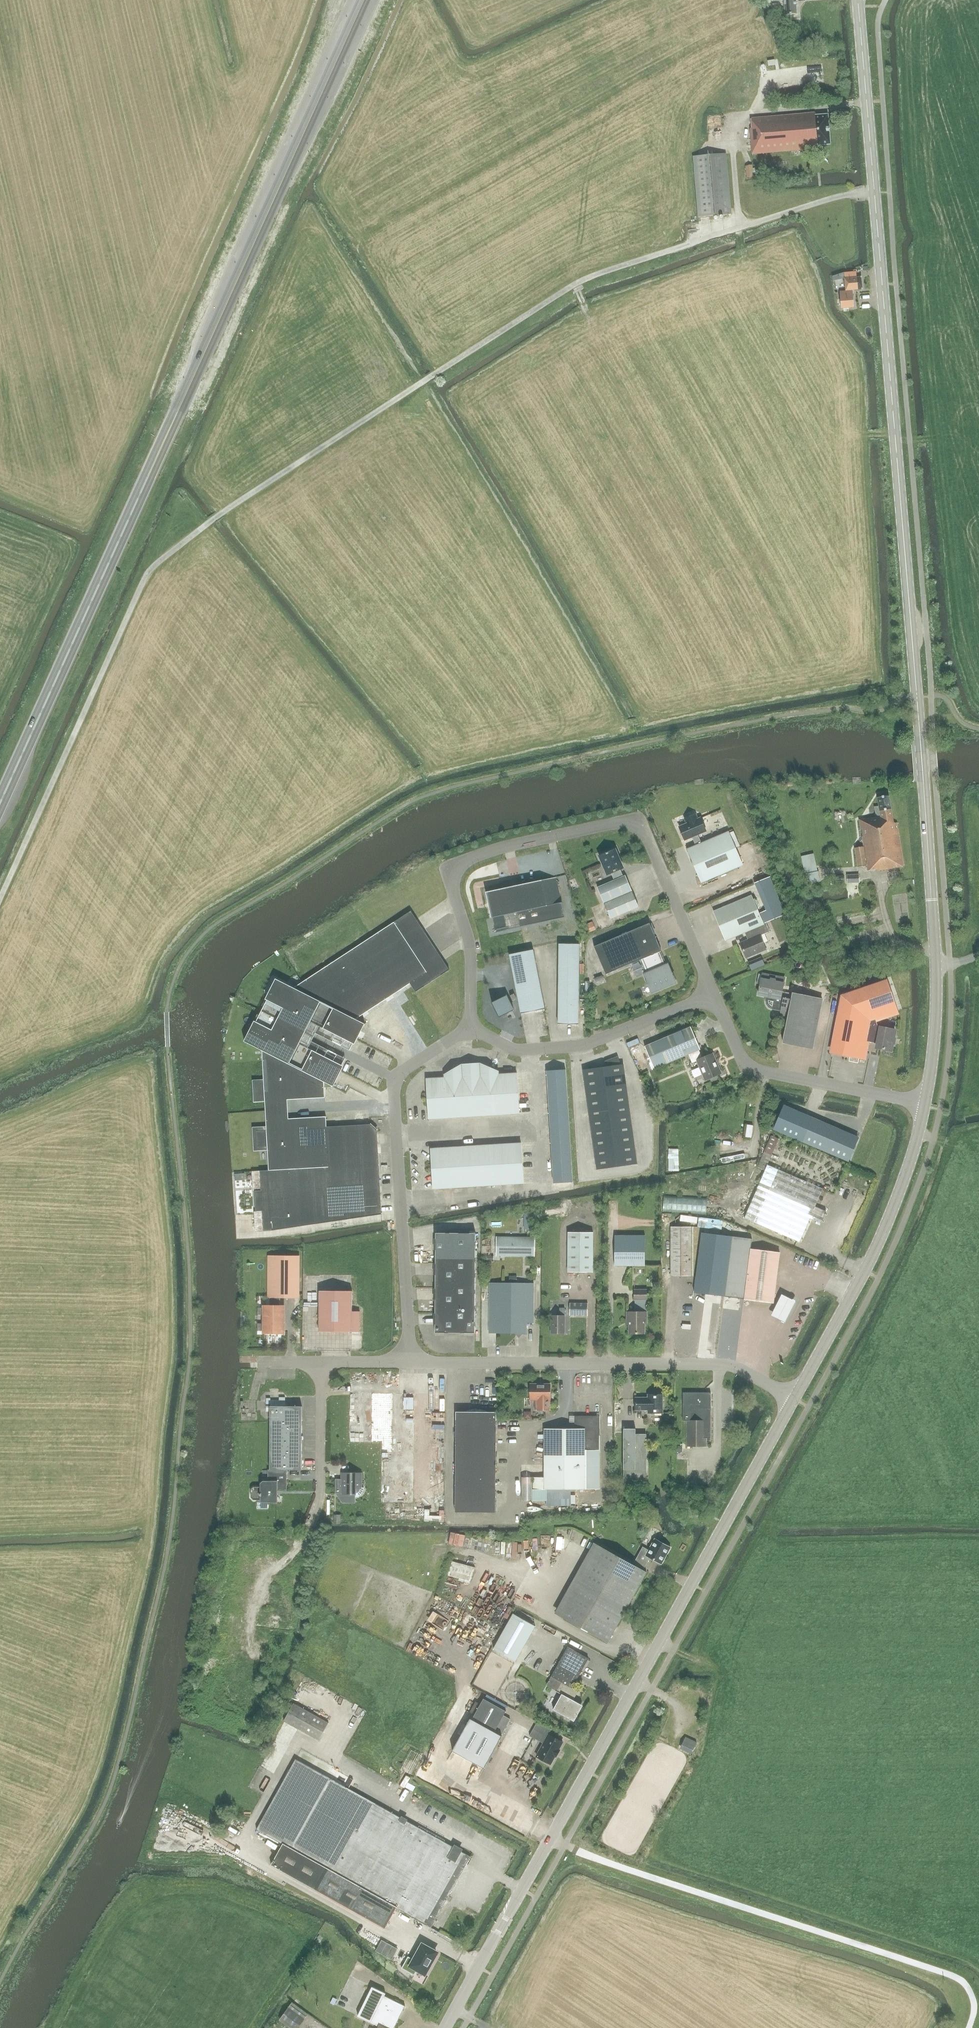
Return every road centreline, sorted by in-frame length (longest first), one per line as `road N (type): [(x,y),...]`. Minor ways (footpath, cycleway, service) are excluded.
road 1 (track): [(0,901),(146,580),(191,537),(578,287),(836,197),(874,192)]
road 2 (tertiary): [(925,1106),(935,1053),(936,954),(858,0)]
road 3 (tertiary): [(448,2027),(794,1399)]
road 4 (unclassified): [(469,1028),(471,958),(453,872),(501,849),(611,823),(647,835),(714,994)]
road 5 (trunk): [(0,802),(202,352)]
road 6 (unclassified): [(794,1399),(723,1364),(412,1363)]
road 7 (trunk): [(362,0),(202,352)]
road 8 (unclassified): [(412,1363),(394,1083),(469,1028)]
road 9 (tertiary): [(794,1399),(885,1229),(925,1106)]
road 10 (unclassified): [(714,994),(747,1065),(925,1106)]
road 11 (unclassified): [(469,1028),(511,1049),(575,1046),(714,994)]
road 12 (unclassified): [(412,1363),(258,1364)]

